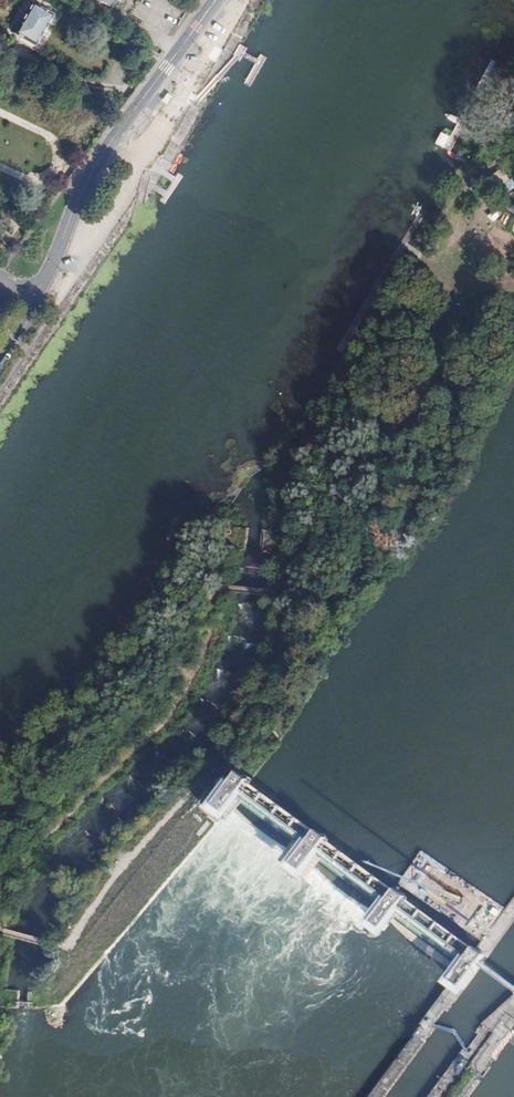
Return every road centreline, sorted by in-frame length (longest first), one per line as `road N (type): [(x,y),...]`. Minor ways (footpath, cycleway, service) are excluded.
road 1 (residential): [(216,0),(93,168),(33,297)]

